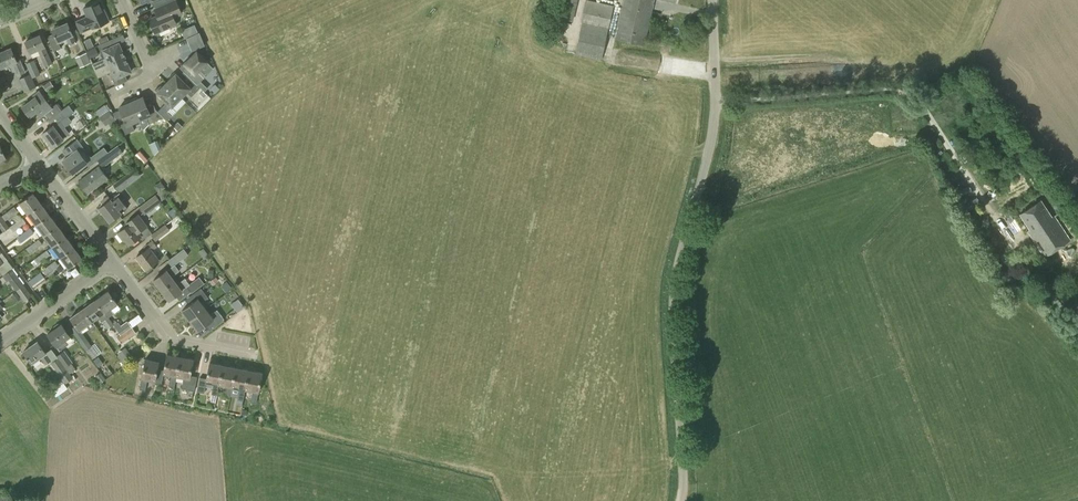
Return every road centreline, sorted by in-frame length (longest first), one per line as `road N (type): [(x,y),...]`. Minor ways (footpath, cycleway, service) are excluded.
road 1 (unclassified): [(681,500),(673,306),(712,130),(714,0)]
road 2 (residential): [(255,355),(173,338),(114,262)]
road 3 (residential): [(0,339),(114,262)]

